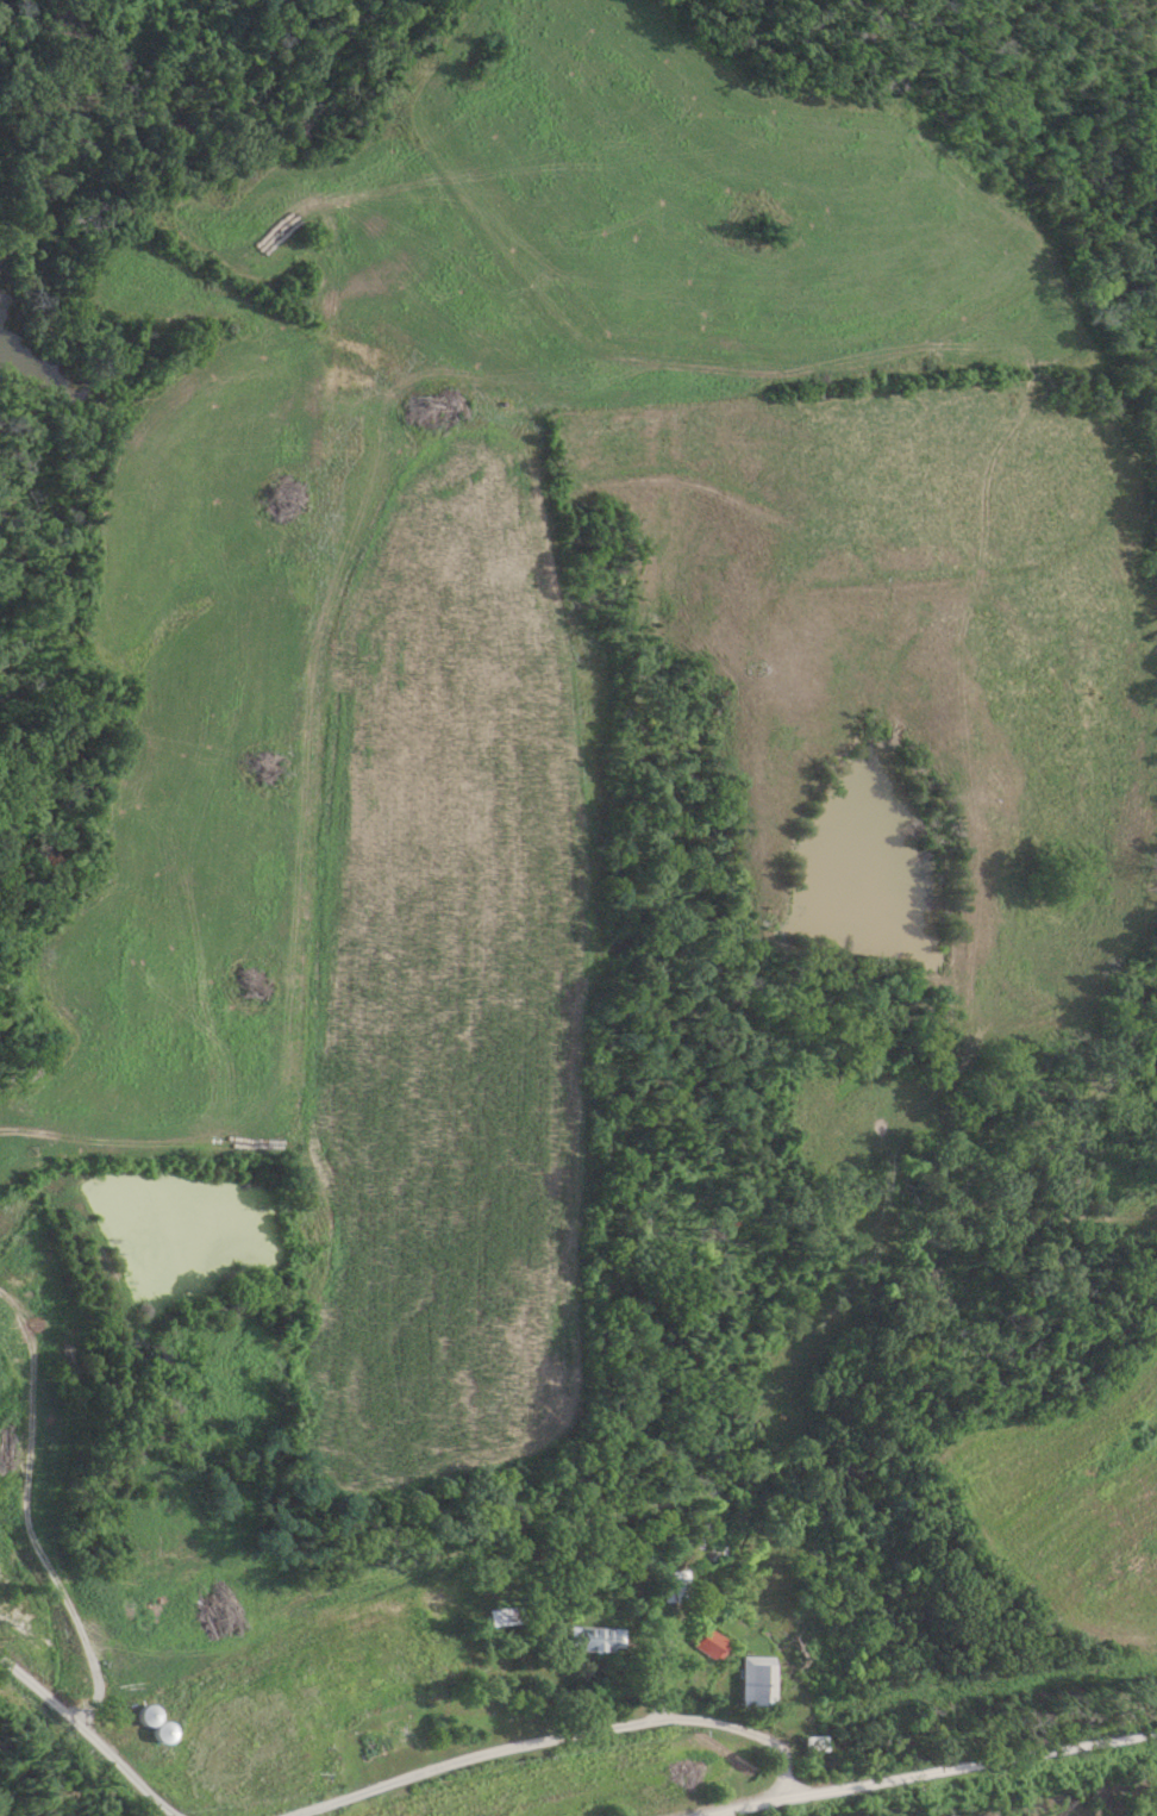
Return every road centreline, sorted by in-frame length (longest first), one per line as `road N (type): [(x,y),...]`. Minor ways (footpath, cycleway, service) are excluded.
road 1 (track): [(787,1787),(665,1815)]

